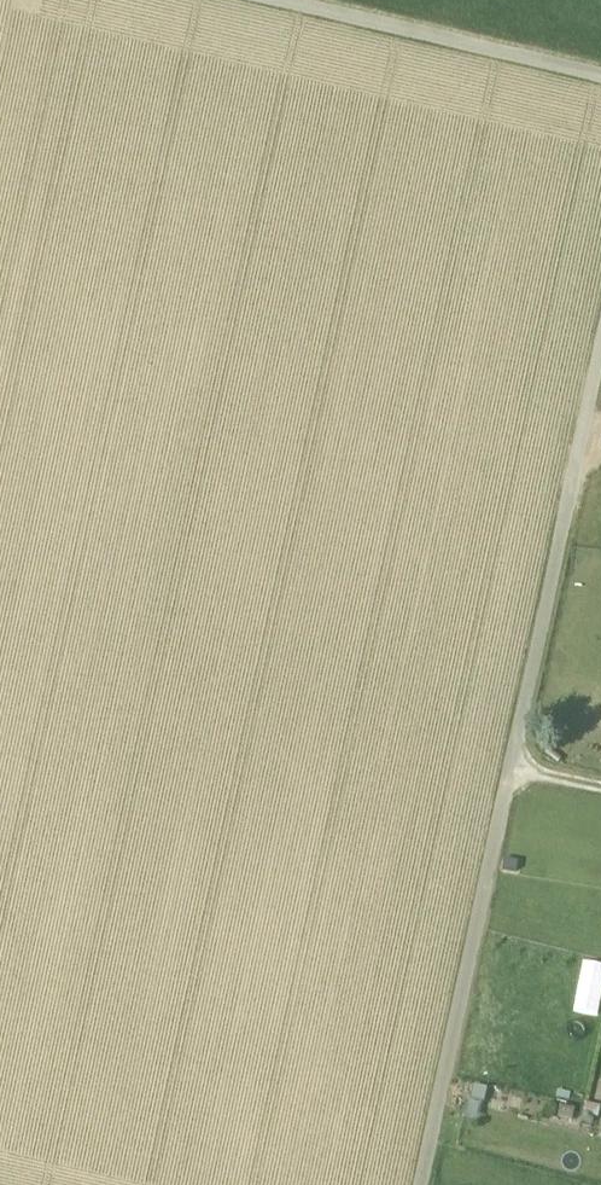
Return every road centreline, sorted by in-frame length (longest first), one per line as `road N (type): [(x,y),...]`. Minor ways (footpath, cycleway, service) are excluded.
road 1 (track): [(420,1184),(600,348)]
road 2 (track): [(280,0),(600,76)]

